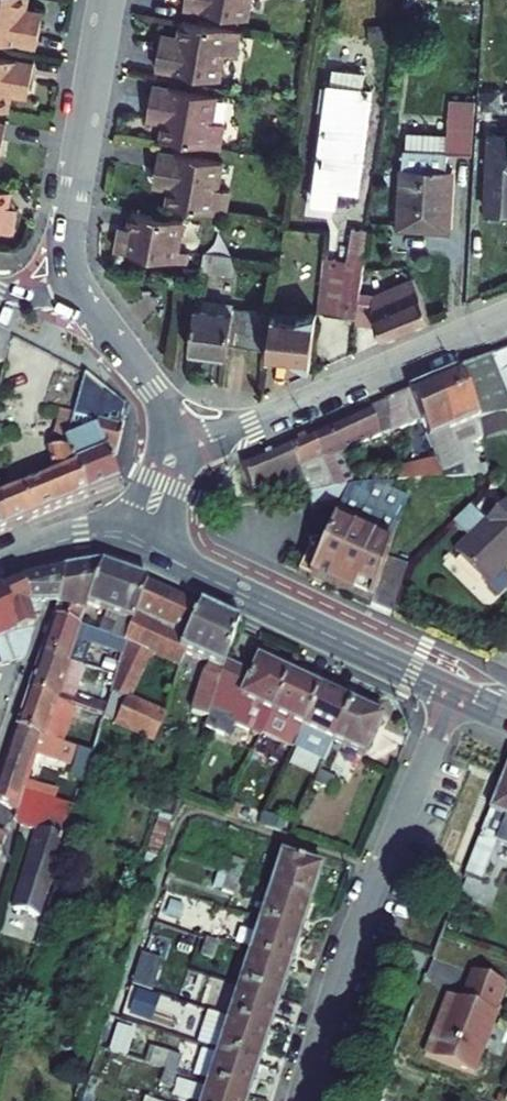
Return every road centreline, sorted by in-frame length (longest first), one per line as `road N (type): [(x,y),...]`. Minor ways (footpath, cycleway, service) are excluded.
road 1 (residential): [(303,1100),(350,948),(454,693)]
road 2 (residential): [(195,442),(253,426),(506,317)]
road 3 (residential): [(84,322),(65,283),(63,256),(106,0)]
road 4 (secondary): [(174,552),(454,693)]
road 5 (secondary): [(0,560),(62,539),(125,538)]

